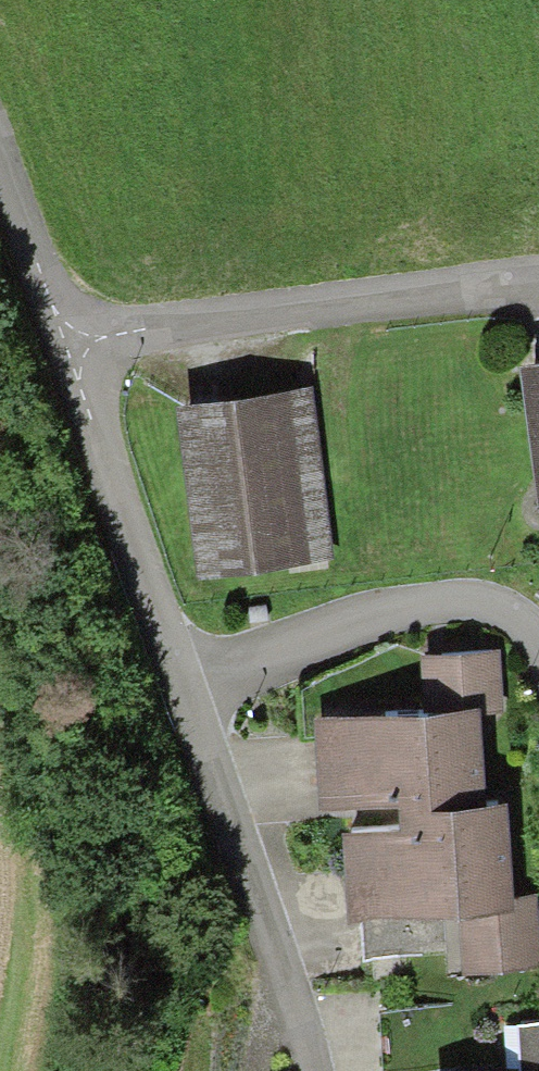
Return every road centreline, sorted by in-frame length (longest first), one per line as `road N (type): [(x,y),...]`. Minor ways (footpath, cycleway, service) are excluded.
road 1 (residential): [(538,273),(64,342)]
road 2 (residential): [(313,1070),(305,1024),(181,683)]
road 3 (residential): [(181,683),(384,607),(475,602),(532,627),(538,644)]
road 4 (residential): [(181,683),(64,342)]
road 5 (residential): [(64,342),(0,162)]

